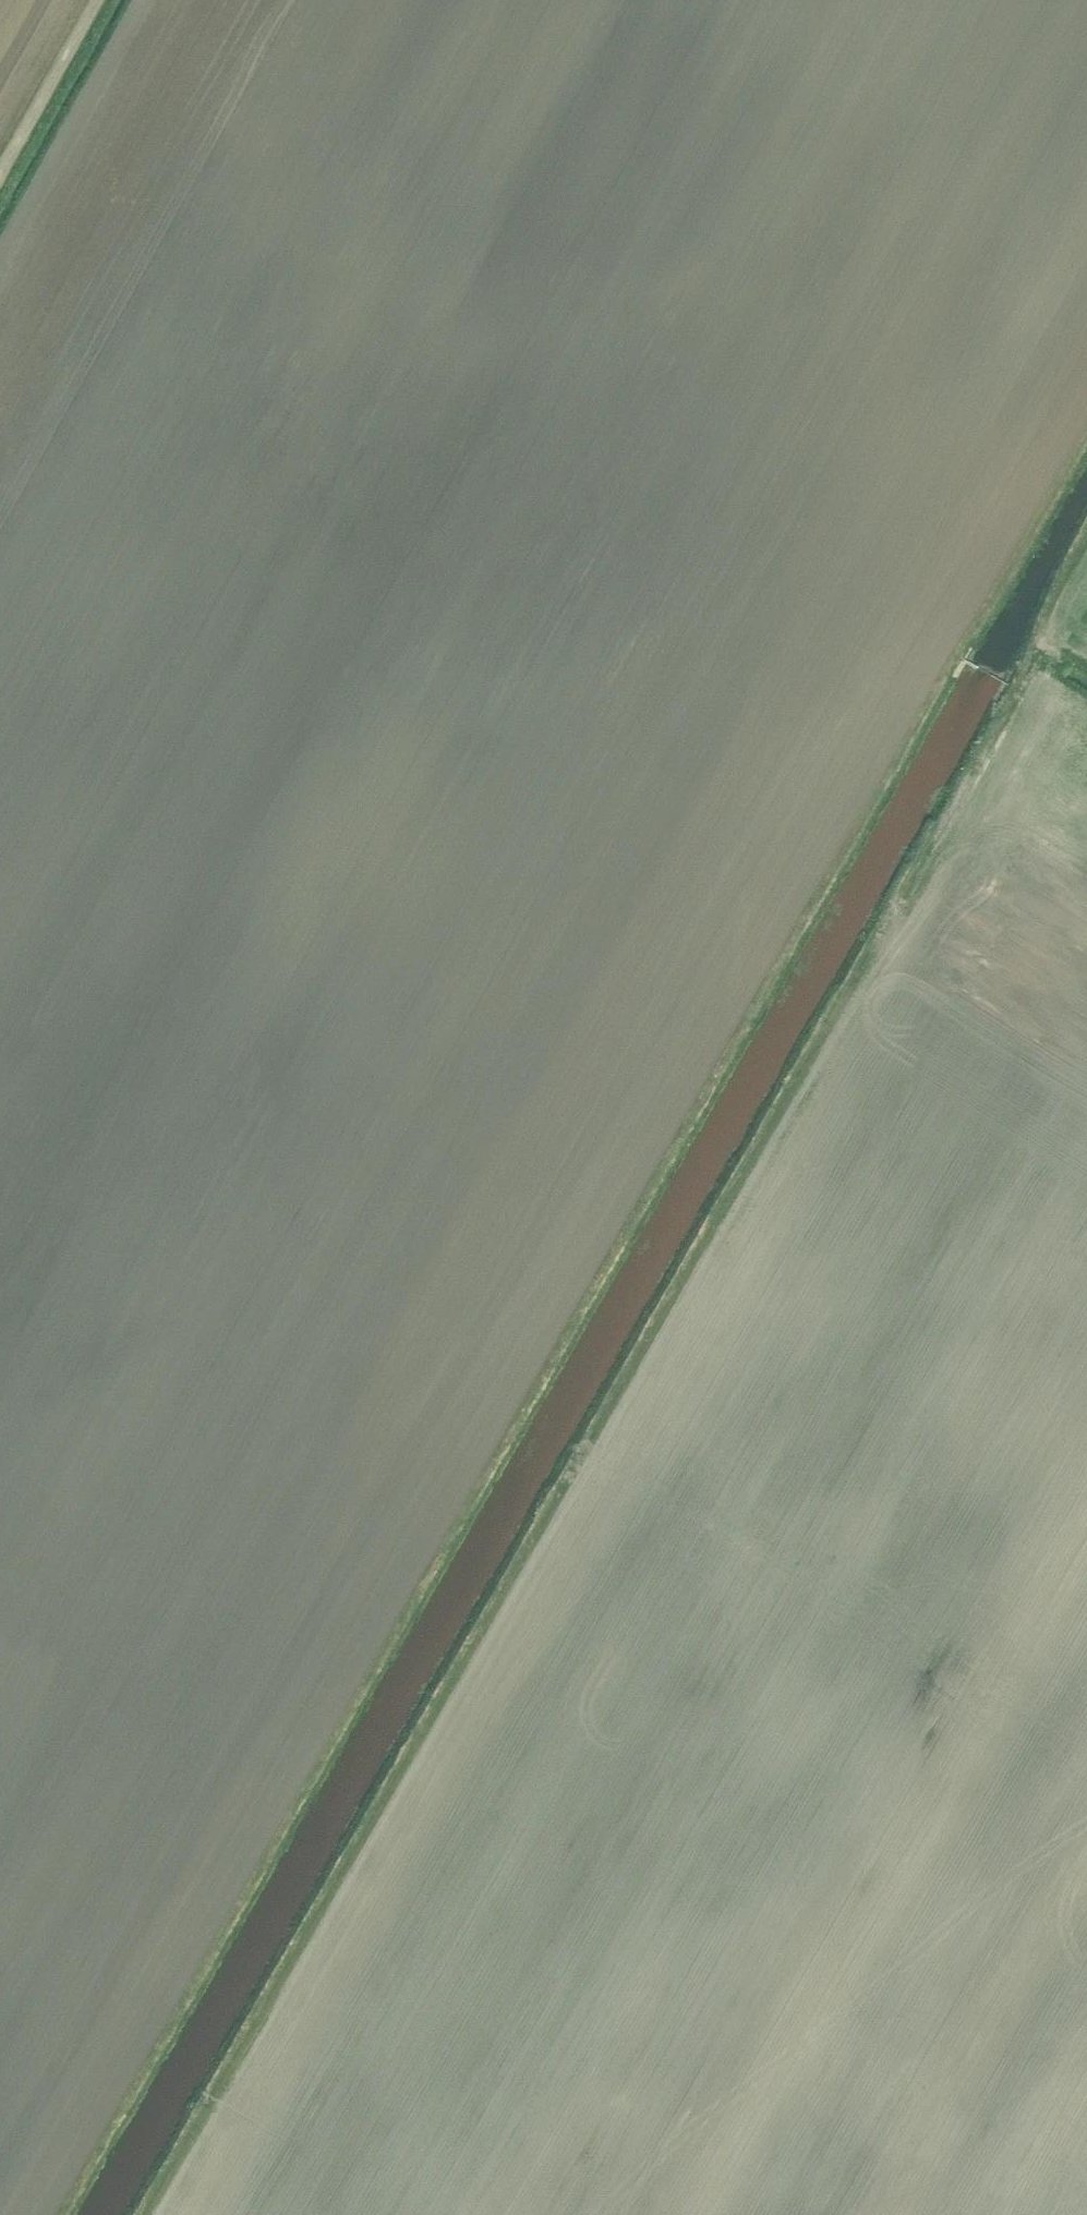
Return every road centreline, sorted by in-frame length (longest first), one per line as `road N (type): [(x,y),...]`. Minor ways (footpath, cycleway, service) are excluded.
road 1 (track): [(0,176),(97,0)]

